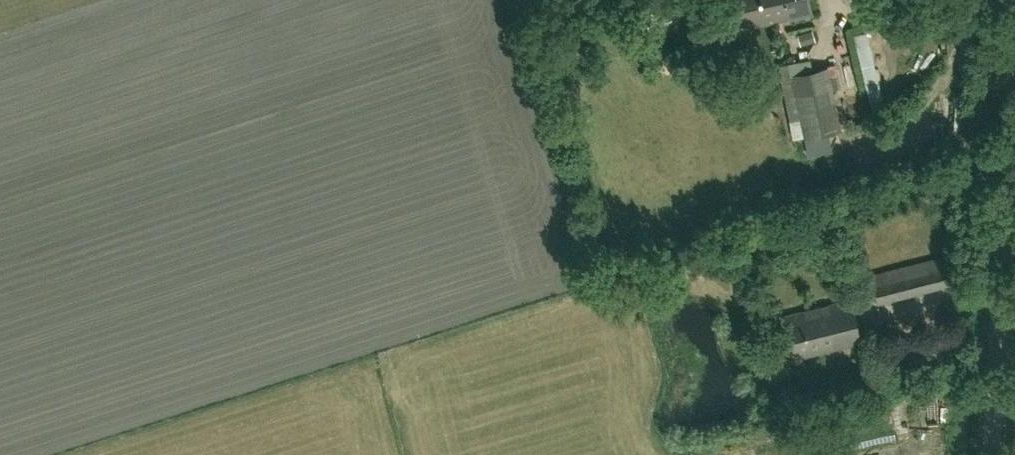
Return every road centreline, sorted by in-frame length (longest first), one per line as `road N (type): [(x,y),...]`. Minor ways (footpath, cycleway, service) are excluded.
road 1 (unclassified): [(991,454),(1014,88)]

